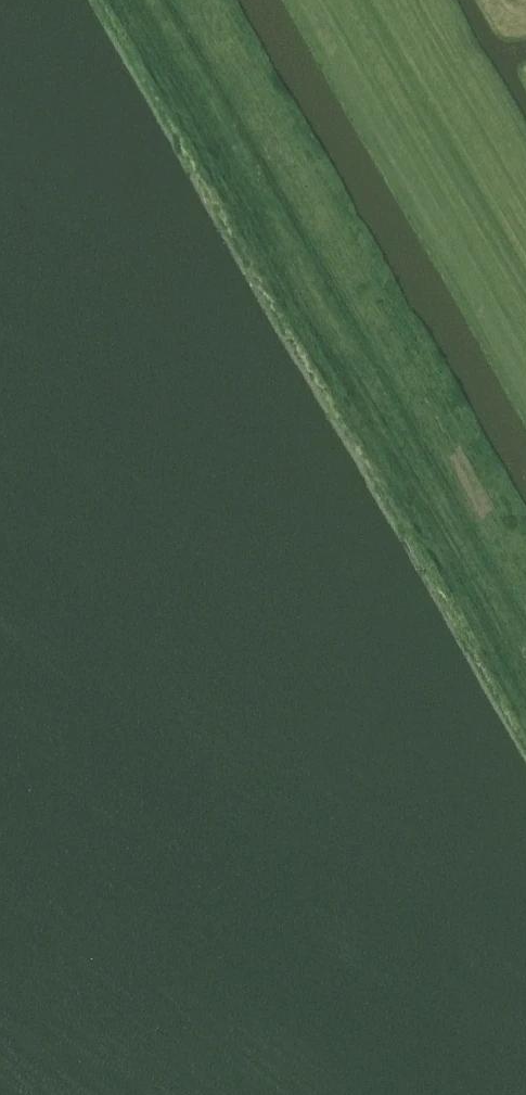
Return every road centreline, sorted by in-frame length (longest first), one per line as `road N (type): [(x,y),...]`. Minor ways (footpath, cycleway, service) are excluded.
road 1 (track): [(525,342),(323,0)]

